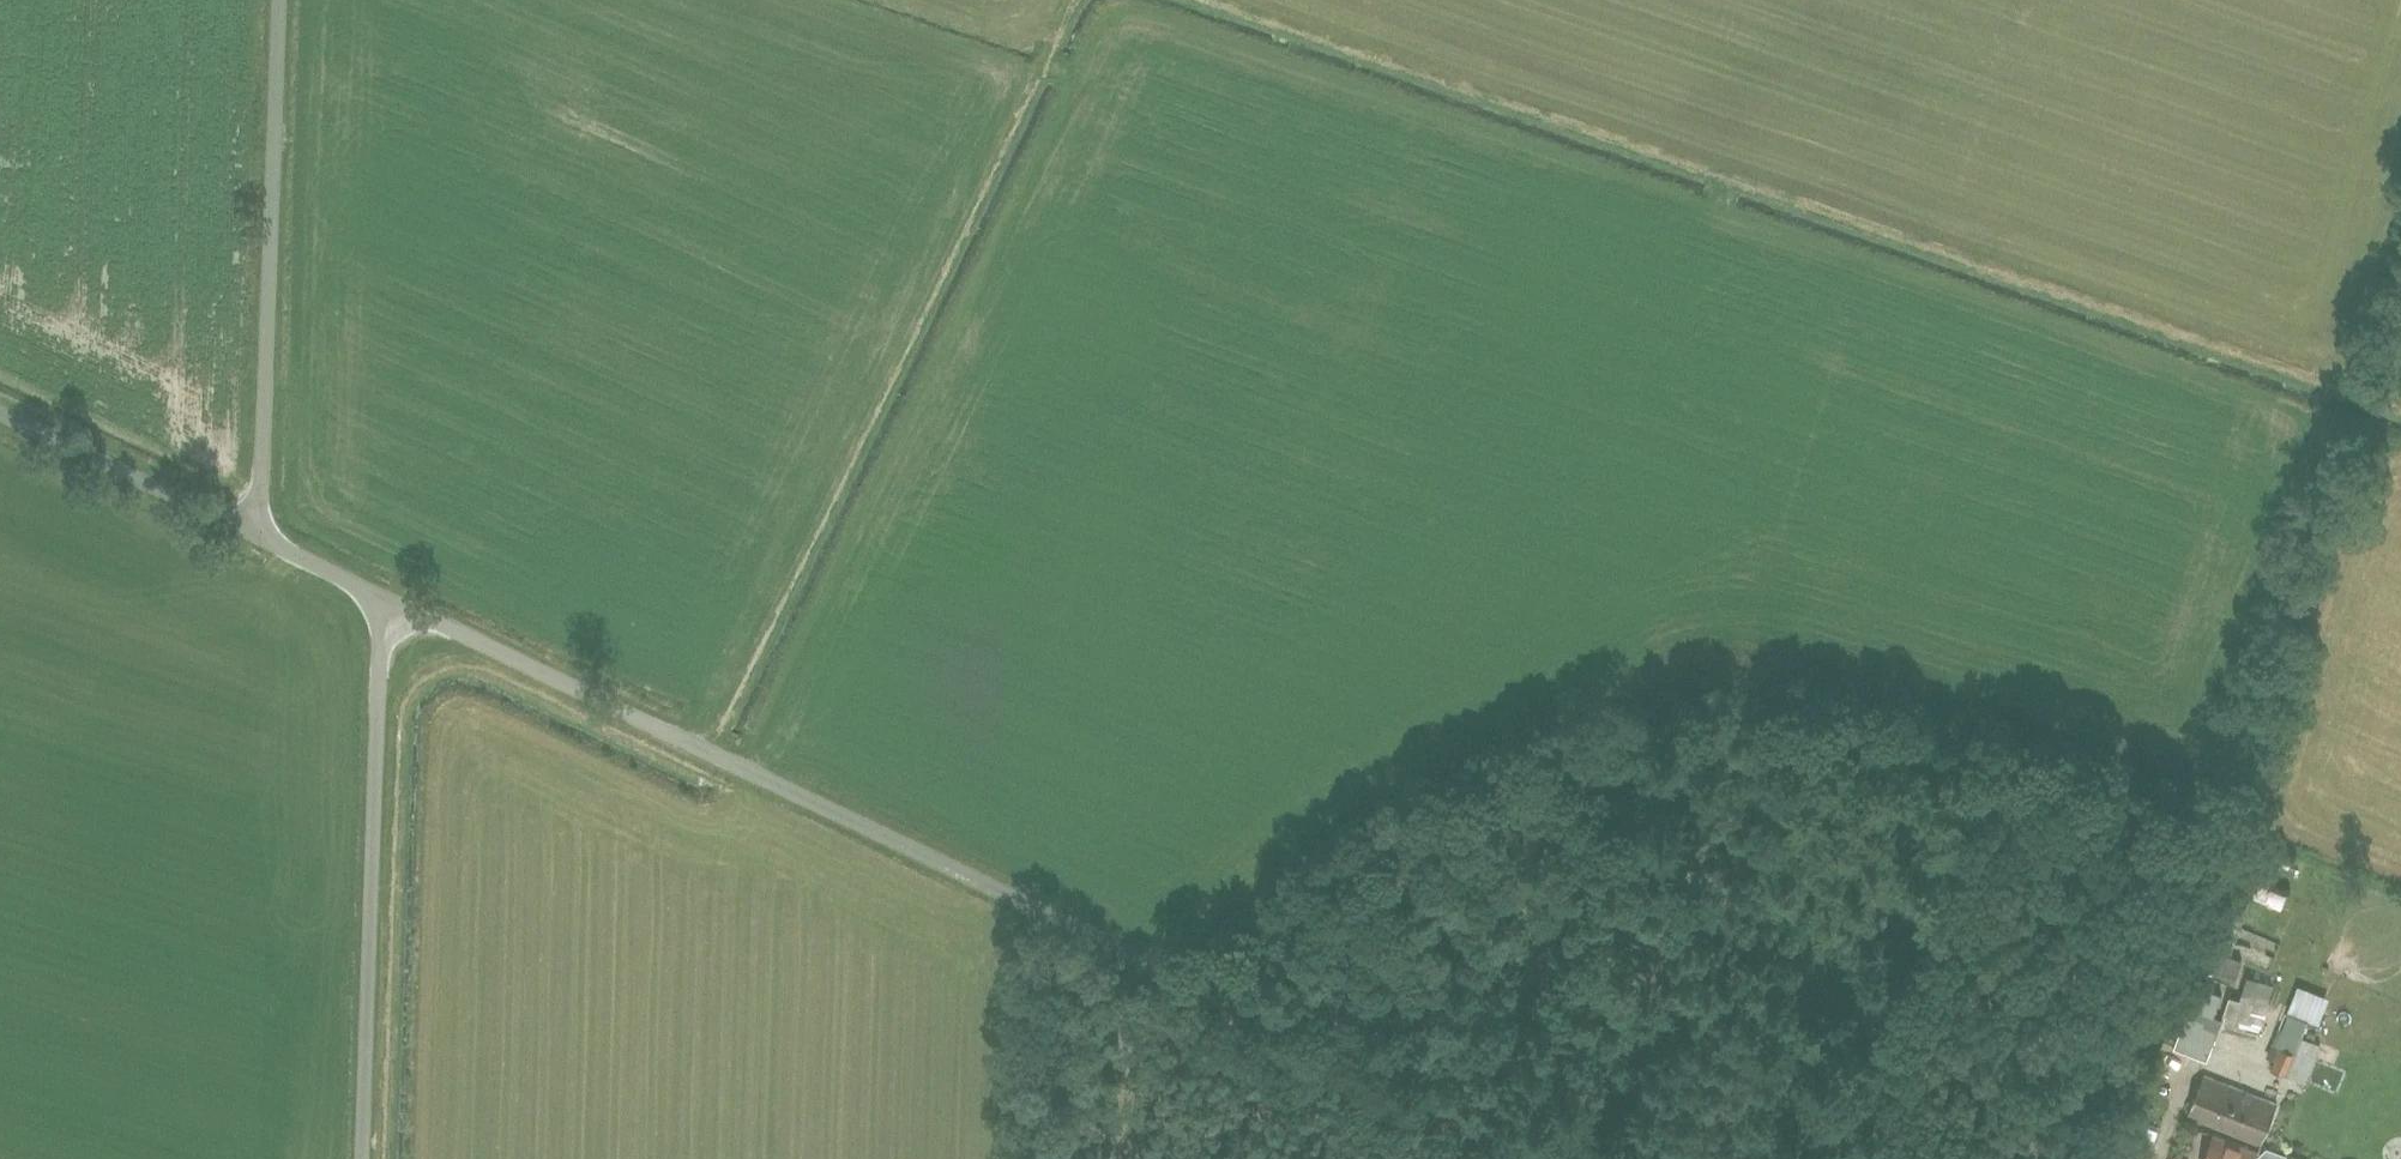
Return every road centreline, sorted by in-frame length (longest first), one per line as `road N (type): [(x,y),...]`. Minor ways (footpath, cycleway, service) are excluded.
road 1 (unclassified): [(1563,1158),(388,600)]
road 2 (unclassified): [(361,1158),(388,600)]
road 3 (unclassified): [(252,535),(262,472),(279,0)]
road 4 (unclassified): [(252,535),(0,414)]
road 5 (unclassified): [(388,600),(252,535)]

